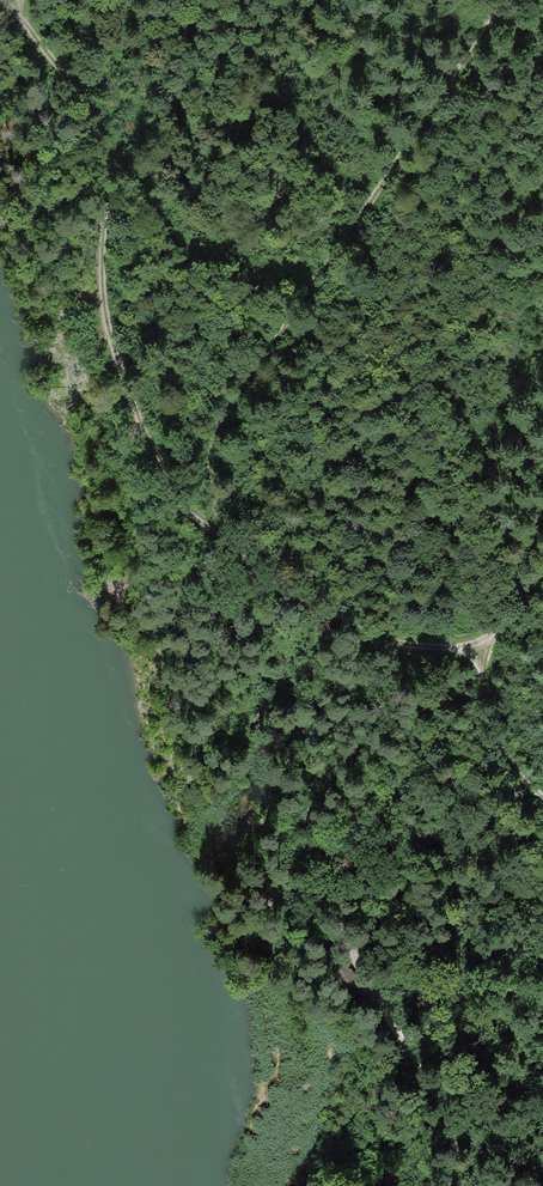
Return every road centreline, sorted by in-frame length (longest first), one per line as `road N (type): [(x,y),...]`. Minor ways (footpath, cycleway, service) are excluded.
road 1 (track): [(505,0),(219,426),(210,467),(226,546)]
road 2 (track): [(0,2),(72,88),(99,138),(103,320),(168,493)]
road 3 (track): [(168,493),(226,546),(373,636),(480,660),(486,725),(542,798)]
road 4 (track): [(461,1185),(435,1093),(370,984)]
road 5 (track): [(370,984),(312,864)]

